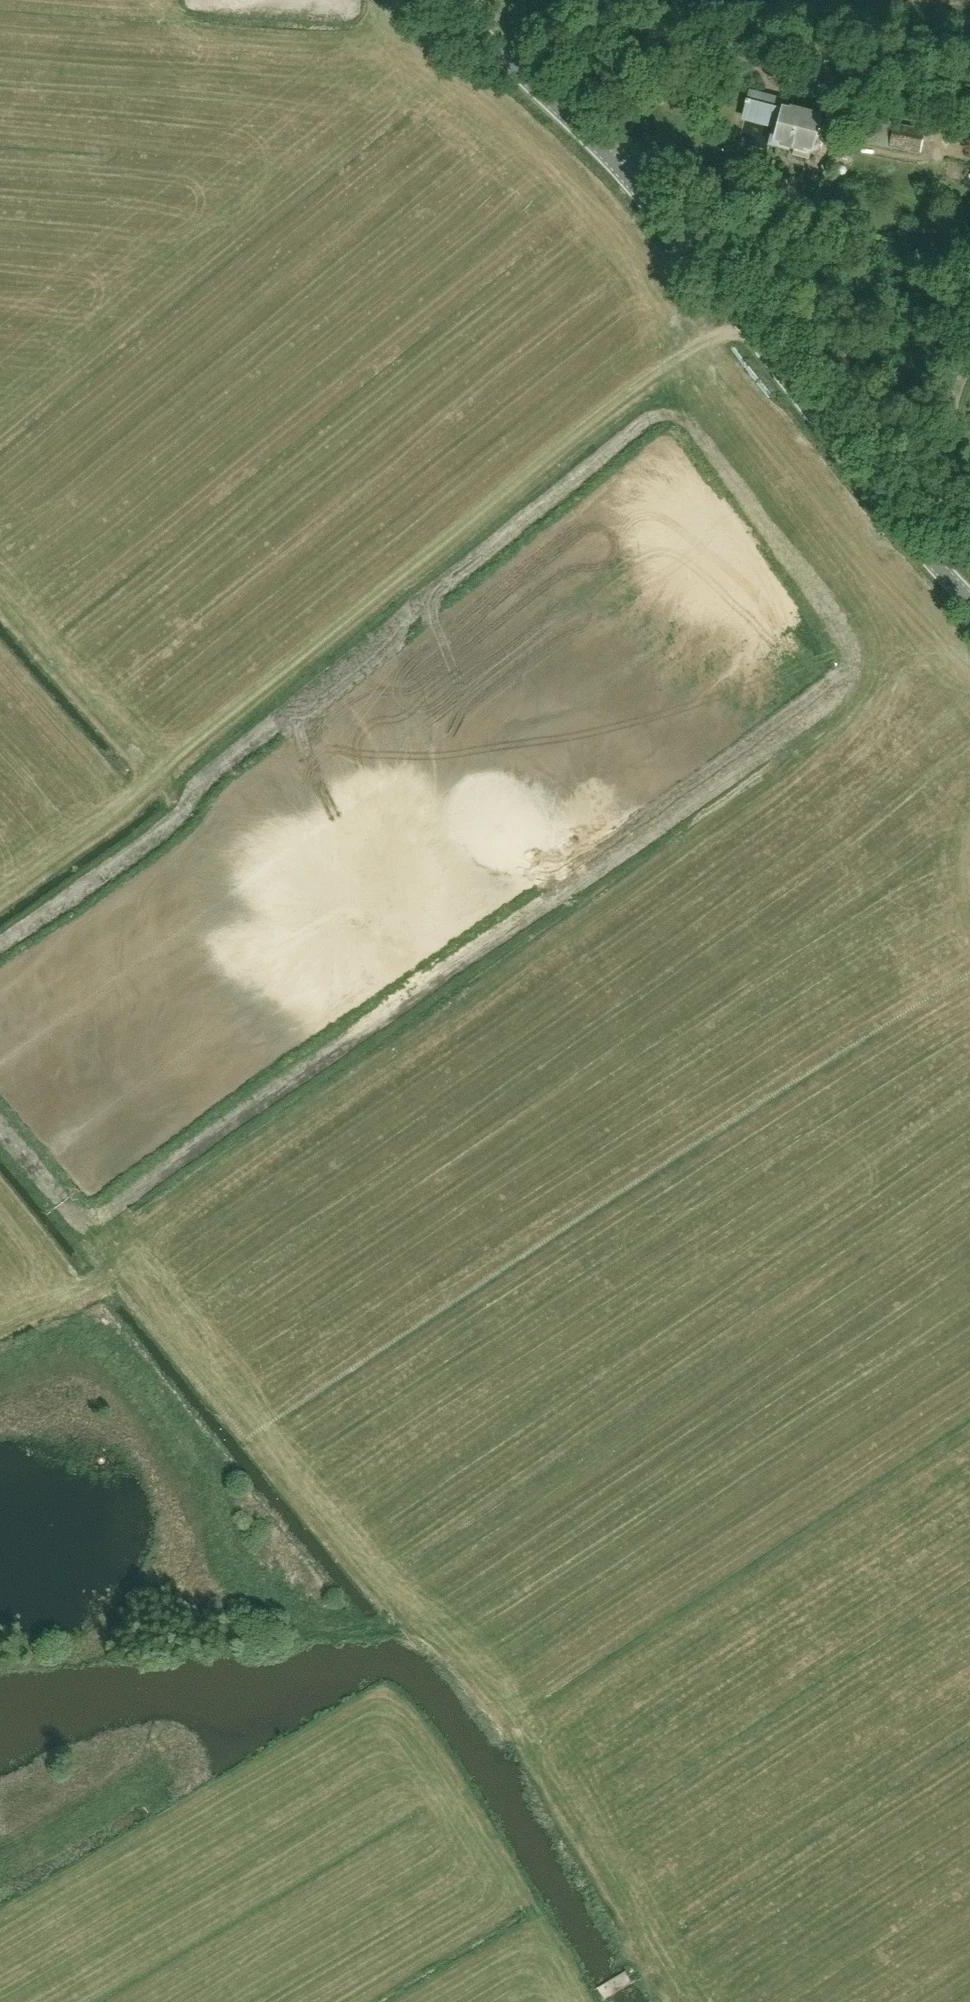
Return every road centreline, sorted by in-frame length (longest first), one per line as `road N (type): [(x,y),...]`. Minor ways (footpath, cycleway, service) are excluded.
road 1 (tertiary): [(969,600),(634,182),(452,0)]

